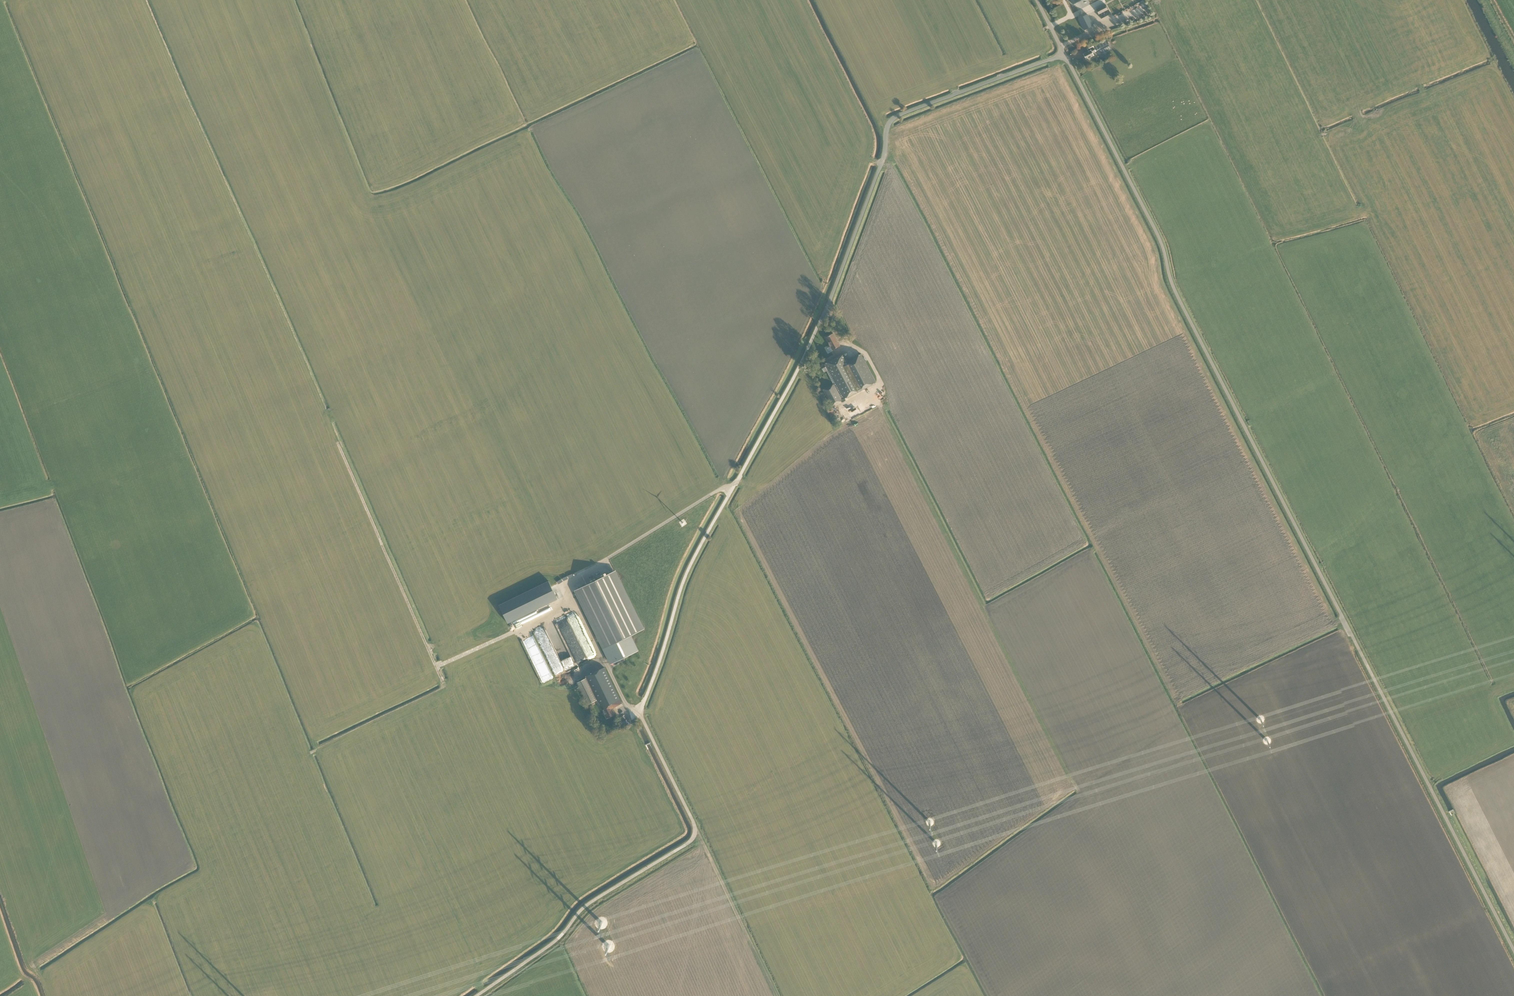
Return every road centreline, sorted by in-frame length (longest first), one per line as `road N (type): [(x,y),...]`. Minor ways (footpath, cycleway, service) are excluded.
road 1 (unclassified): [(1513,949),(1171,280),(1162,242),(1064,53)]
road 2 (unclassified): [(641,708),(693,560),(827,307),(881,164),(887,124),(1064,53)]
road 3 (track): [(529,620),(444,683),(339,446)]
road 4 (track): [(694,833),(590,902),(551,944),(476,995)]
road 5 (track): [(989,618),(1076,785)]
road 6 (track): [(694,833),(777,995)]
road 7 (track): [(694,833),(641,708)]

